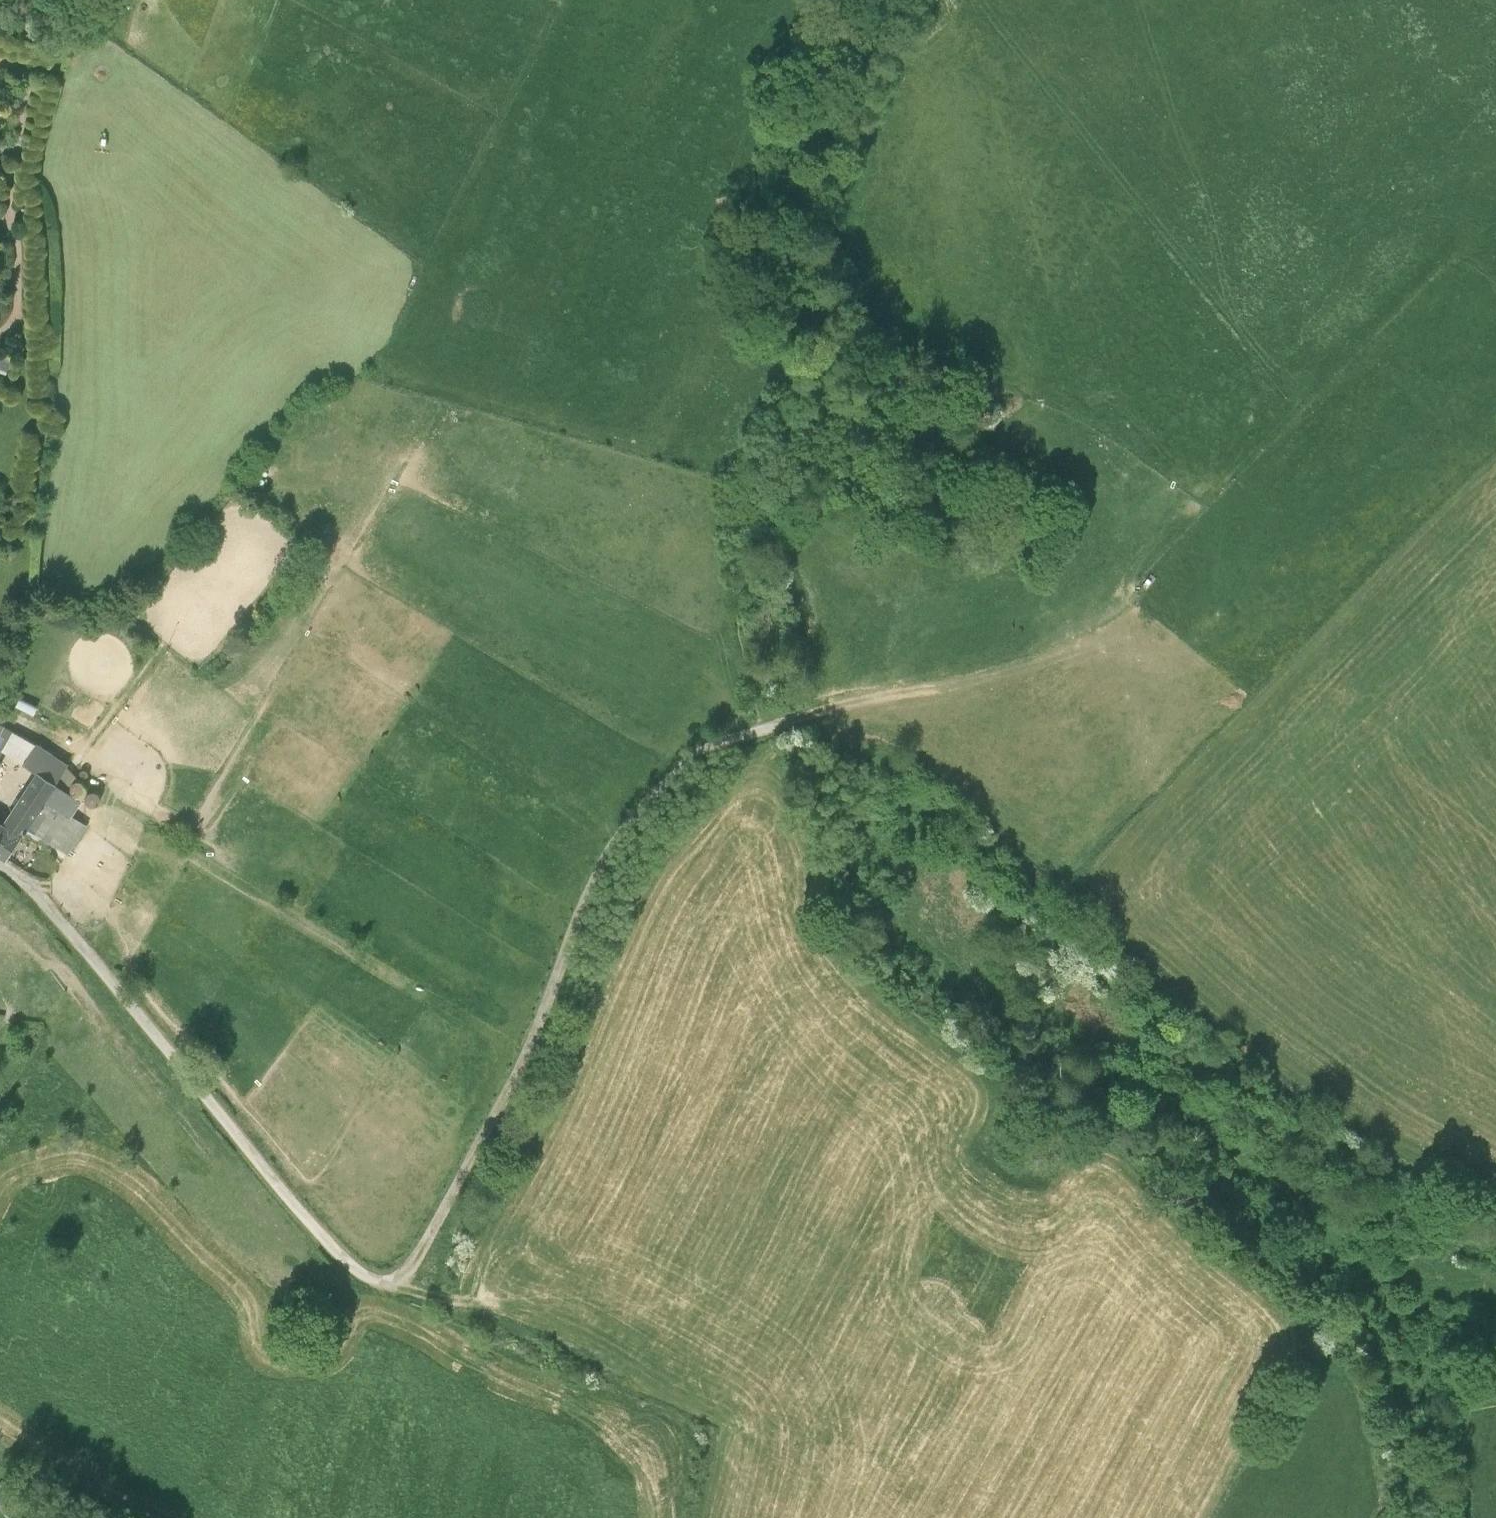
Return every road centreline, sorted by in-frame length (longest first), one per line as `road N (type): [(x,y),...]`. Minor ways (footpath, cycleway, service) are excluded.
road 1 (track): [(817,714),(701,760),(627,829),(469,1167),(429,1244),(399,1279),(367,1280),(347,1264),(87,951)]
road 2 (track): [(920,0),(855,146),(837,247),(866,365),(861,398),(763,549),(747,589),(740,634),(746,679),(765,733)]
road 3 (track): [(1379,1242),(1244,1152),(1021,979),(962,920),(924,862),(899,792),(872,753),(817,714)]
road 4 (track): [(817,714),(1043,667),(1133,597),(1211,515)]
road 5 (track): [(411,1265),(421,1292),(600,1368)]
road 6 (track): [(0,865),(87,951)]

